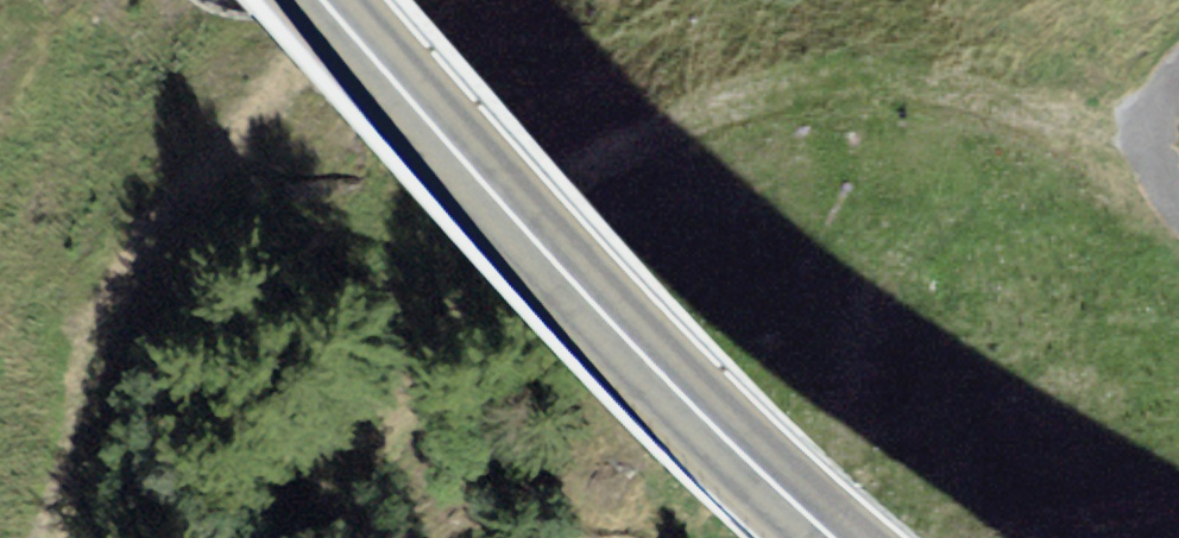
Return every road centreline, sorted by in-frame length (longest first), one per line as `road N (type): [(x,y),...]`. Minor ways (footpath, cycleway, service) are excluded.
road 1 (track): [(1154,161),(1024,121),(891,94),(765,110),(612,165),(519,247),(297,537)]
road 2 (primary): [(327,0),(655,370),(833,537)]
road 3 (track): [(52,537),(108,329),(171,224),(361,0)]

